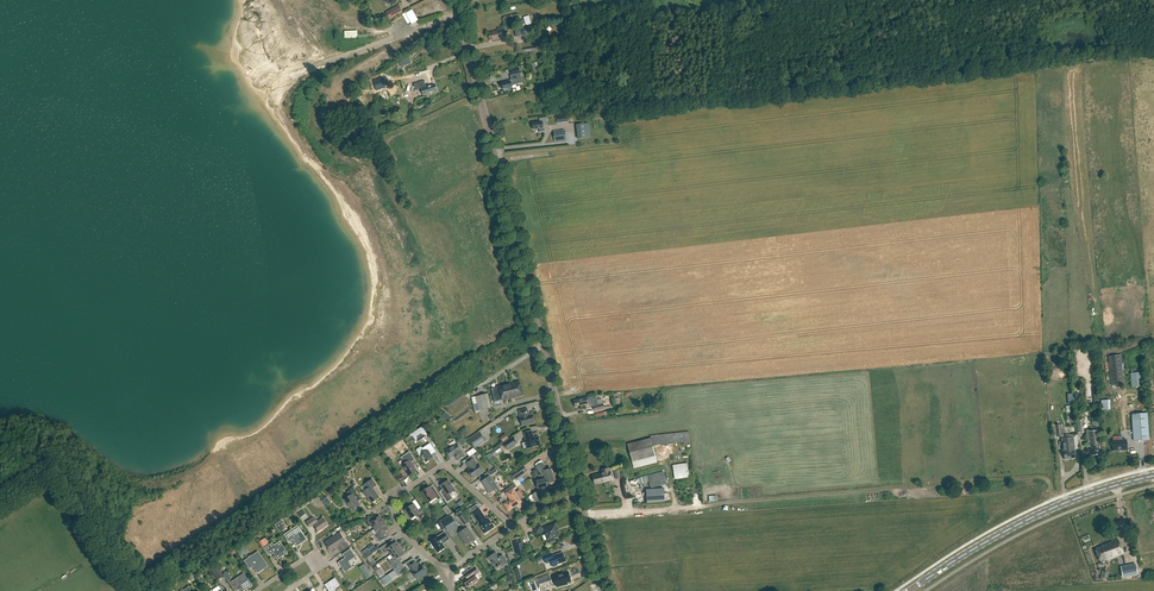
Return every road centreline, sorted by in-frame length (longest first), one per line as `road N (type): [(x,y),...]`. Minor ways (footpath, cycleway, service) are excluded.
road 1 (tertiary): [(580,496),(456,0)]
road 2 (secondary): [(908,590),(1025,521),(1153,476)]
road 3 (residential): [(392,499),(441,466),(513,527)]
road 4 (residential): [(256,590),(316,551),(326,565),(288,590)]

